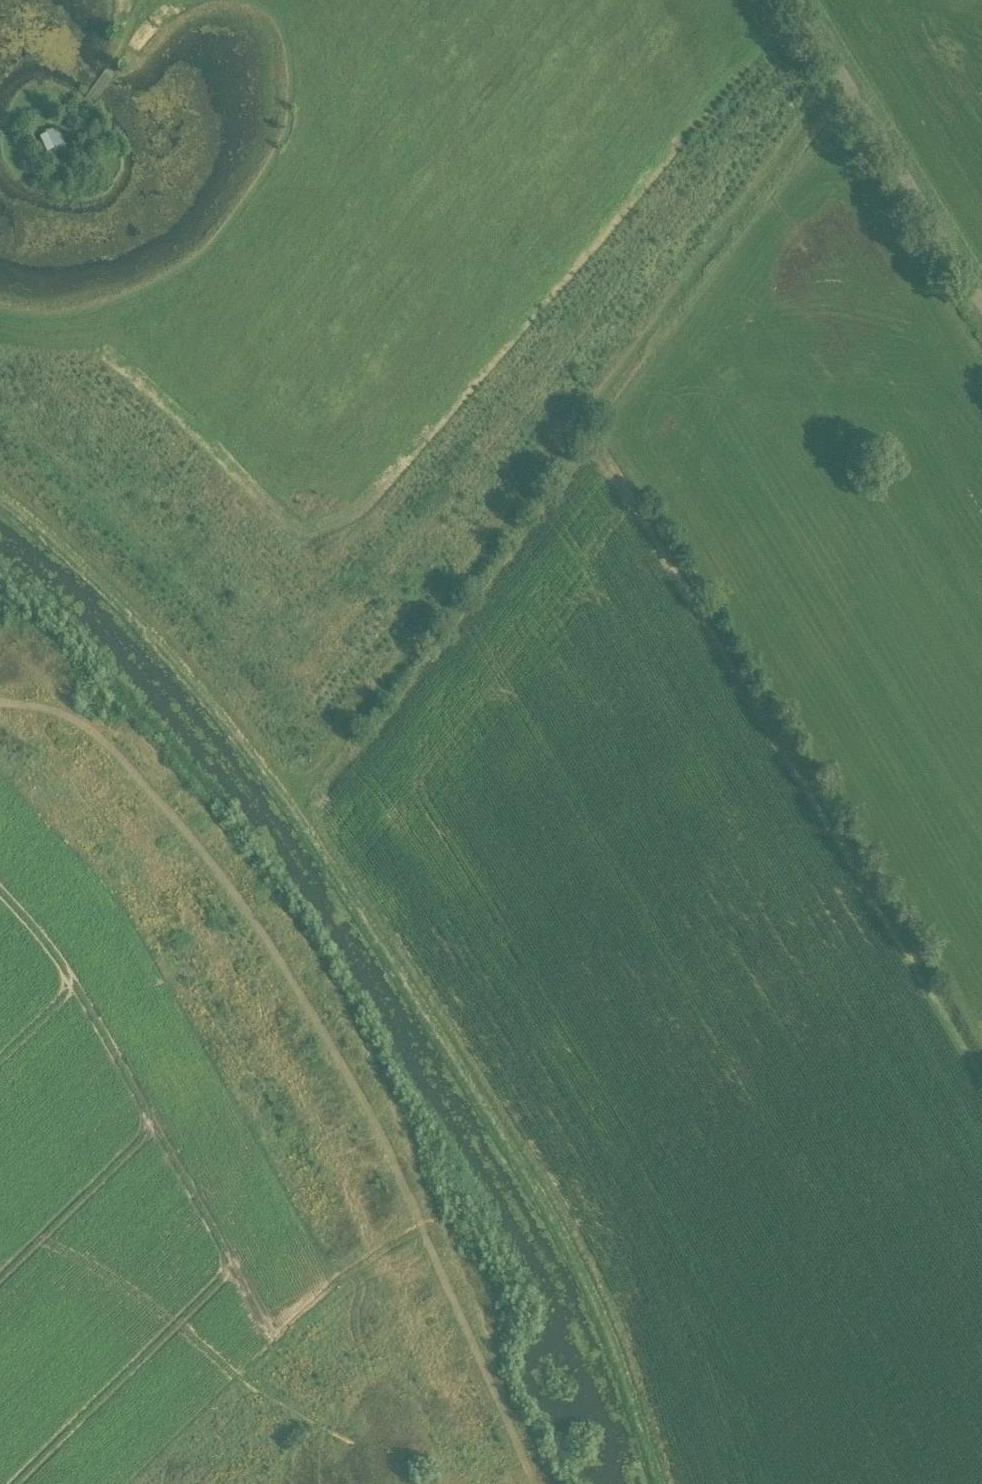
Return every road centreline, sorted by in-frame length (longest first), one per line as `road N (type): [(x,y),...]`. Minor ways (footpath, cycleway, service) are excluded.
road 1 (unclassified): [(981,312),(790,0)]

